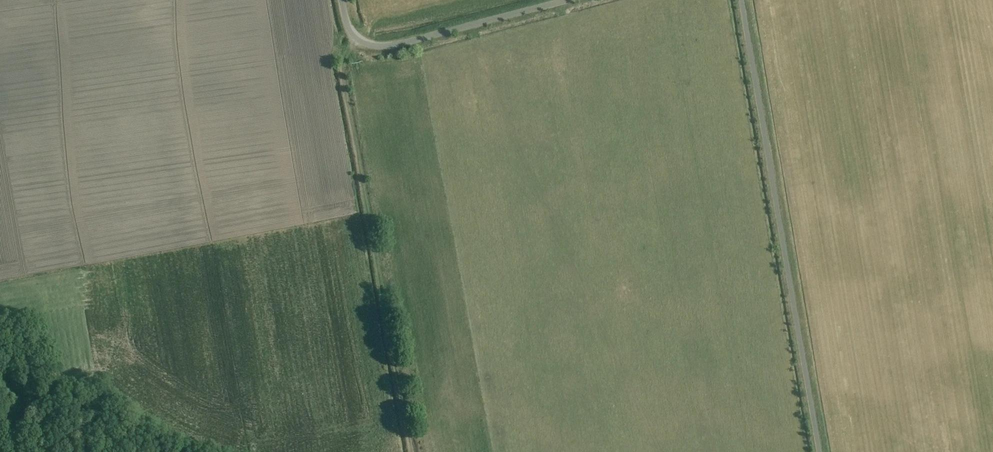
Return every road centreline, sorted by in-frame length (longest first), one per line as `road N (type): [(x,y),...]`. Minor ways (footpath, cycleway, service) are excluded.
road 1 (unclassified): [(820,451),(742,0)]
road 2 (track): [(330,54),(341,55),(411,451)]
road 3 (unclassified): [(572,0),(382,47),(353,36),(342,0)]

